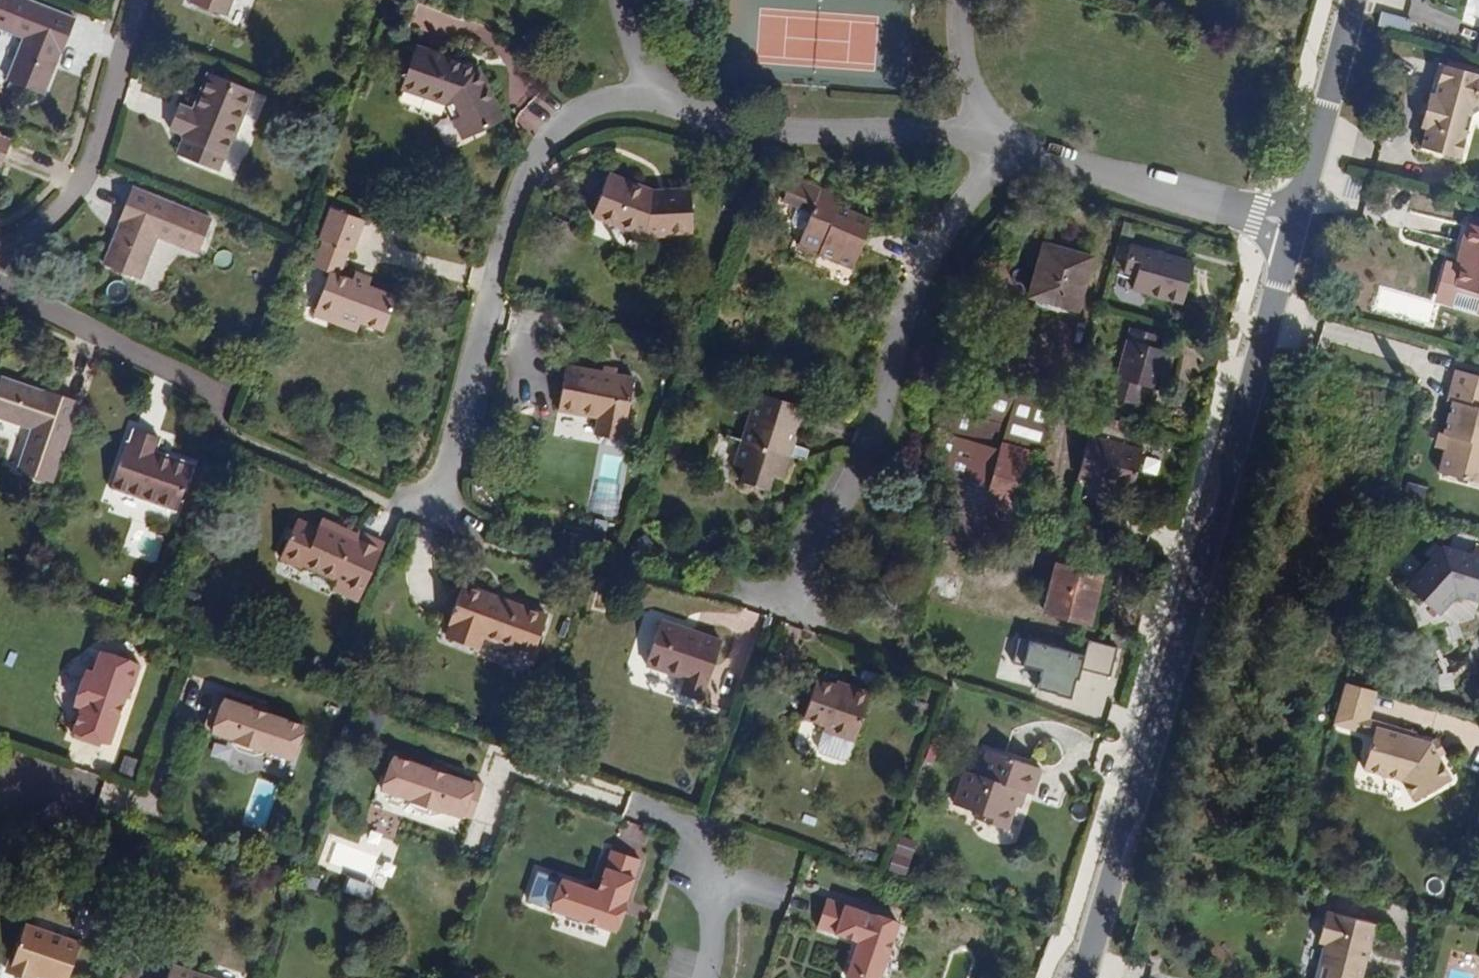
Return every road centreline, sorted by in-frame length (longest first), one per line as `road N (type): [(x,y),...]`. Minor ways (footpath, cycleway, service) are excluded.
road 1 (tertiary): [(1075,977),(1281,245)]
road 2 (residential): [(651,100),(583,109),(554,129),(523,181),(435,505)]
road 3 (residential): [(788,598),(860,457),(913,286),(993,145)]
road 4 (residential): [(993,145),(902,134),(751,132),(651,100)]
road 5 (residential): [(0,251),(59,209),(83,174),(135,0)]
road 6 (residential): [(1226,212),(993,145)]
road 7 (residential): [(0,291),(216,399)]
road 8 (tertiary): [(1290,213),(1350,0)]
road 9 (residential): [(993,145),(961,63),(956,0)]
road 10 (residential): [(716,977),(713,893),(700,834)]

